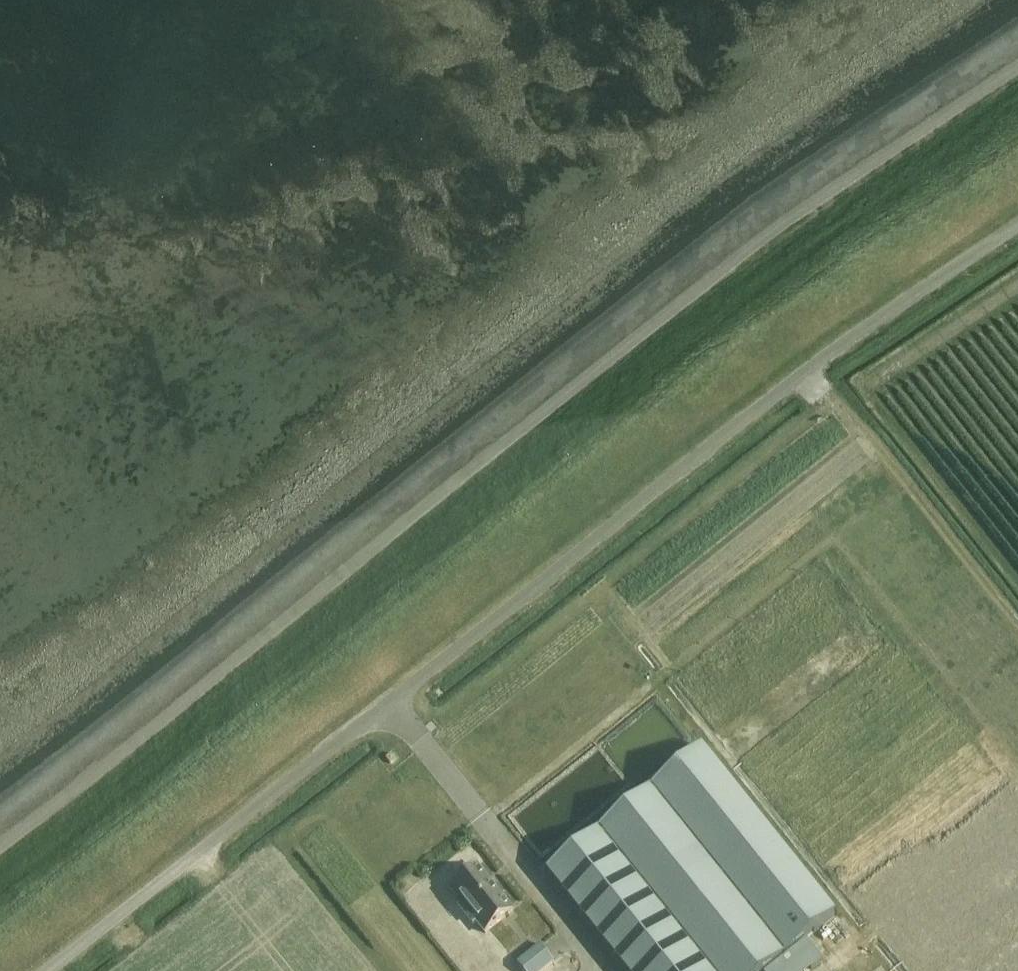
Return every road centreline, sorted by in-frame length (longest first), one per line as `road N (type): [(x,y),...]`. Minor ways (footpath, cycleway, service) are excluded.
road 1 (unclassified): [(69,970),(605,539),(1017,240)]

